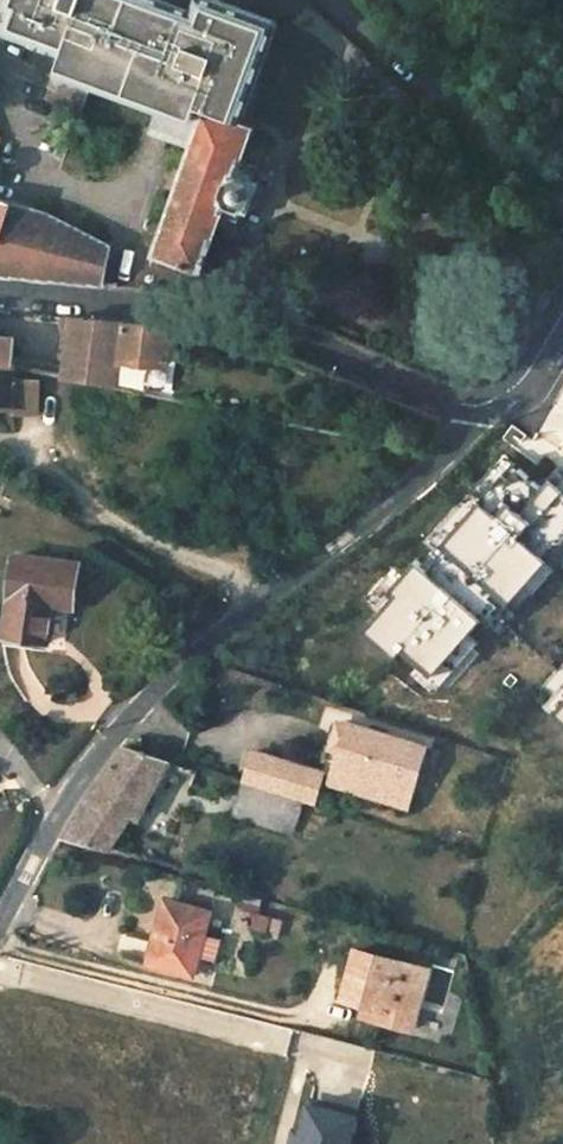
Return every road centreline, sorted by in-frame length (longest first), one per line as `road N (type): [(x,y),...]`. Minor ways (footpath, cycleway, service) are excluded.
road 1 (unclassified): [(0,912),(84,757),(256,592),(436,462),(482,412)]
road 2 (residential): [(482,412),(222,321),(0,293)]
road 3 (residential): [(562,328),(519,398),(502,411),(482,412)]

